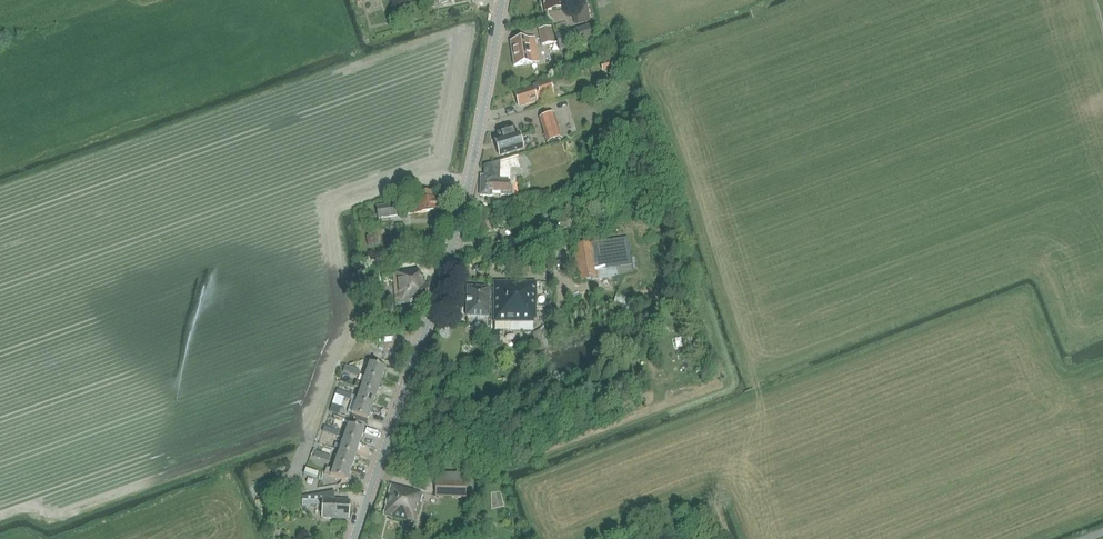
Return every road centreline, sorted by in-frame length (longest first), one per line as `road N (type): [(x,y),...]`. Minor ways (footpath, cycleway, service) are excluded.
road 1 (tertiary): [(358,538),(455,237),(502,0)]

